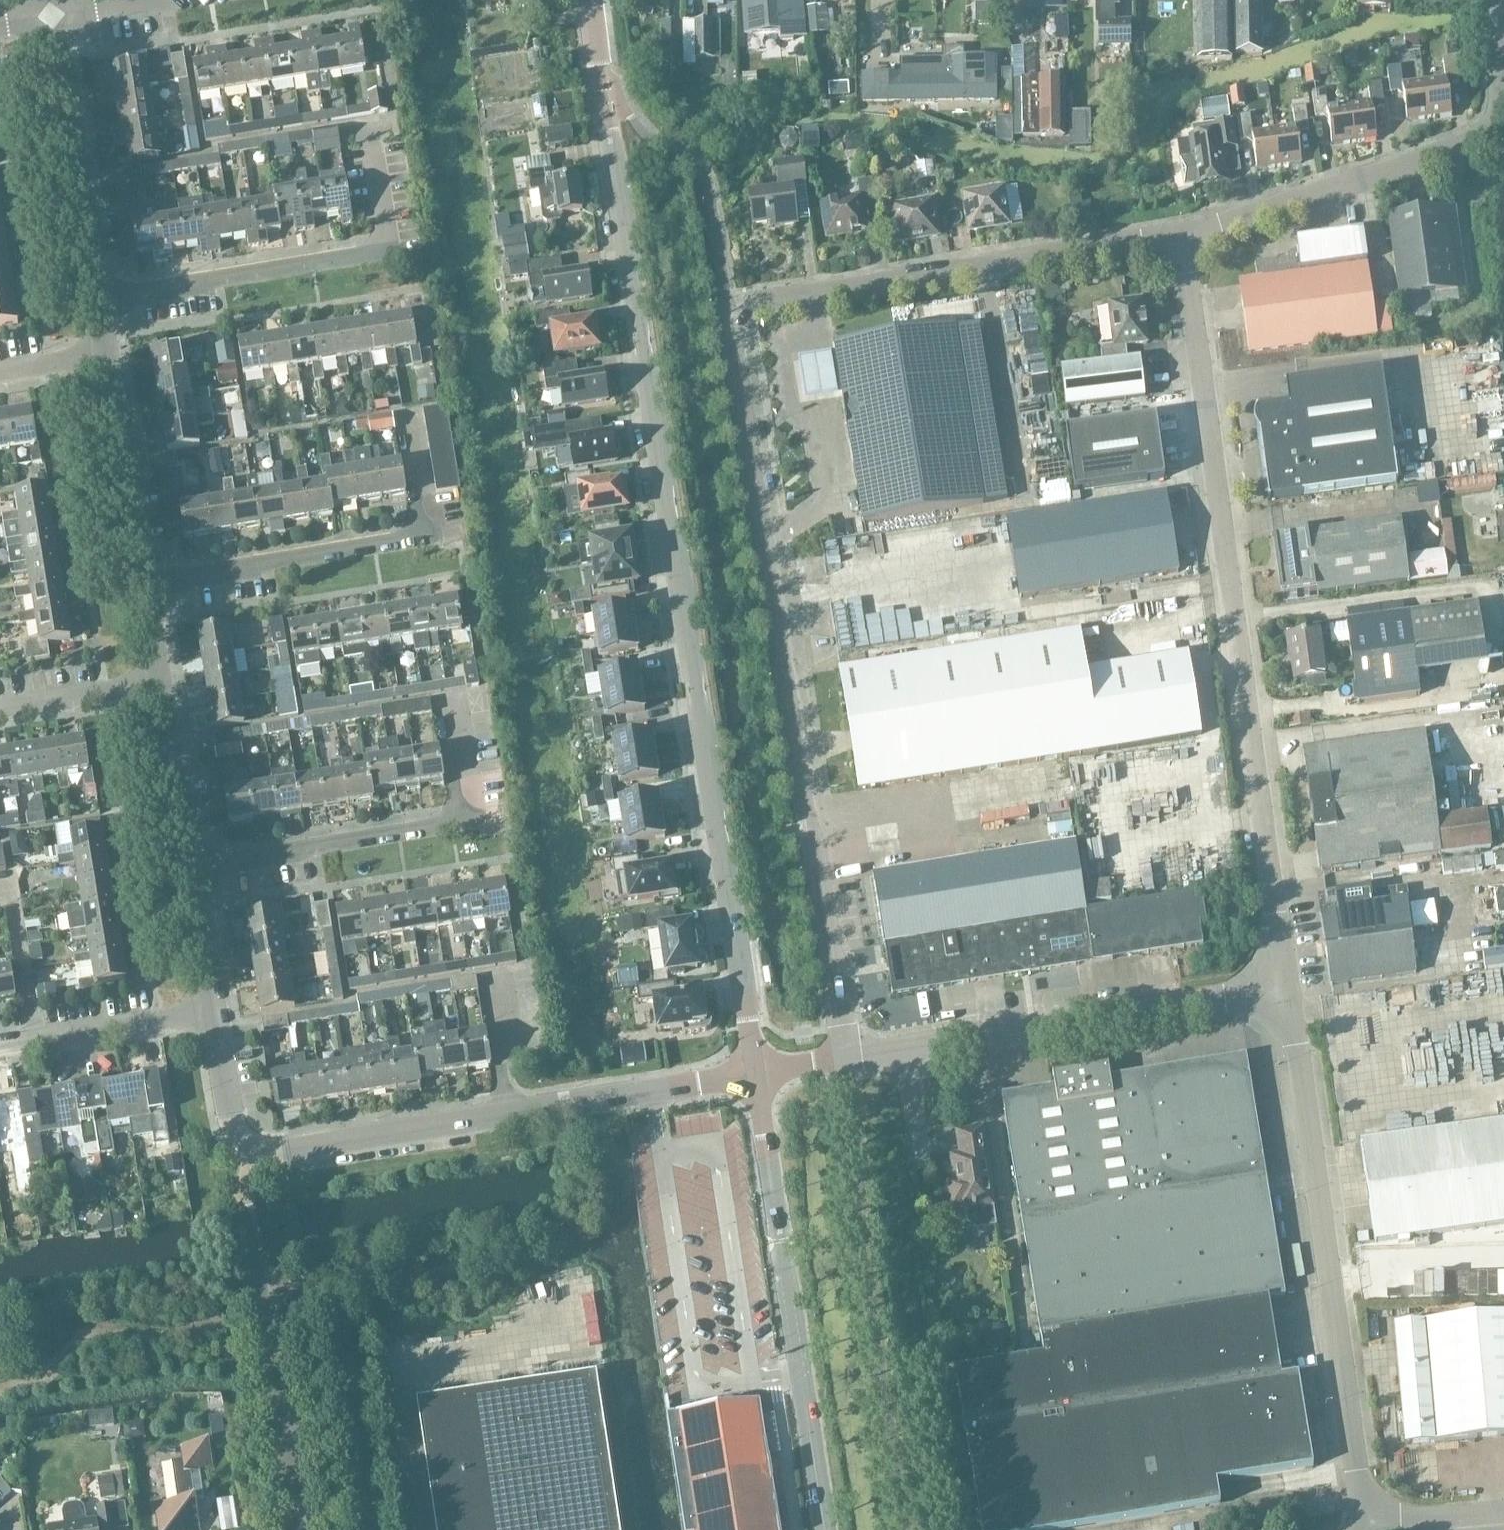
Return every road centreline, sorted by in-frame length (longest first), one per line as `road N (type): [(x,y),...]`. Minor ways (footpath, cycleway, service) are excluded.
road 1 (unclassified): [(1170,233),(727,308),(846,1056)]
road 2 (tertiary): [(750,1074),(592,0)]
road 3 (unclassified): [(1283,993),(1170,233)]
road 4 (unclassified): [(1370,1521),(1283,993)]
road 5 (residential): [(257,1149),(284,1152),(750,1074)]
road 6 (unclassified): [(1170,233),(1478,135),(1500,104),(1502,0)]
road 7 (tertiary): [(822,1529),(750,1074)]
road 8 (unclassified): [(846,1056),(1283,993)]
road 9 (residential): [(295,1529),(240,1186),(257,1149)]
road 10 (residential): [(96,300),(391,247)]
road 11 (residential): [(96,300),(51,14)]
road 12 (residential): [(141,583),(421,537)]
road 13 (residential): [(187,870),(463,824)]
road 14 (residential): [(141,583),(106,353)]
road 15 (residential): [(0,1044),(209,1010)]
road 16 (residential): [(187,870),(157,682)]
road 17 (residential): [(0,707),(157,682)]
road 18 (residential): [(209,1010),(233,1125),(257,1149)]
road 19 (residential): [(209,1010),(187,870)]
road 20 (unclassified): [(1370,1521),(1503,1510)]

